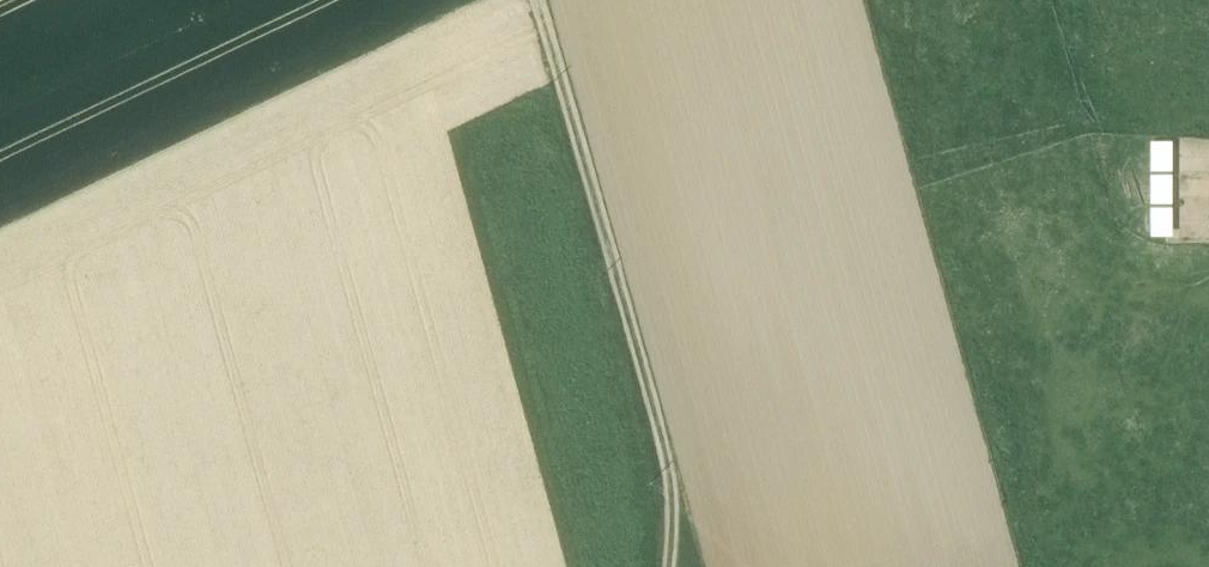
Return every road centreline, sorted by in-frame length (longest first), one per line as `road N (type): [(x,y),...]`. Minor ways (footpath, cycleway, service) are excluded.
road 1 (track): [(532,0),(660,446),(665,566)]

